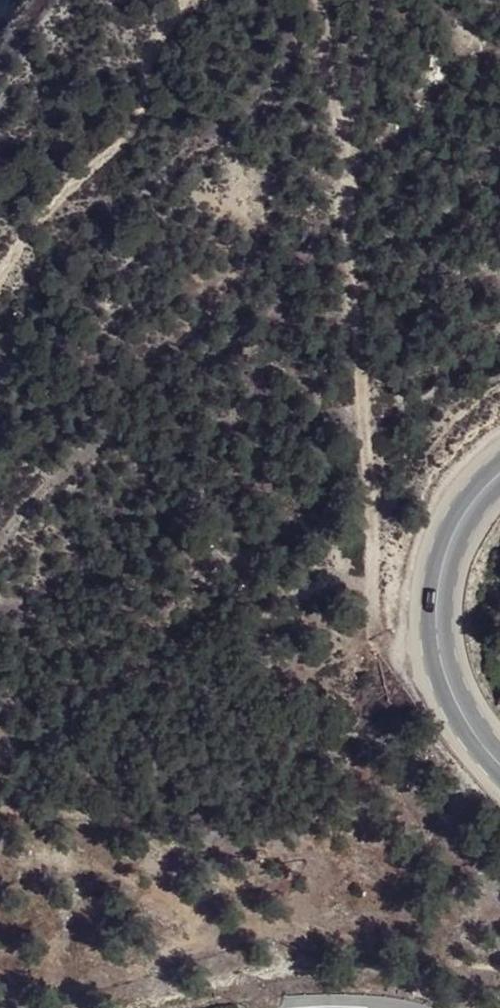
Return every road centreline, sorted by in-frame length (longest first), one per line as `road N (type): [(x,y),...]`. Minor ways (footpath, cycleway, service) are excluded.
road 1 (secondary): [(499,763),(472,734),(442,672),(435,624),(451,537),(499,474)]

